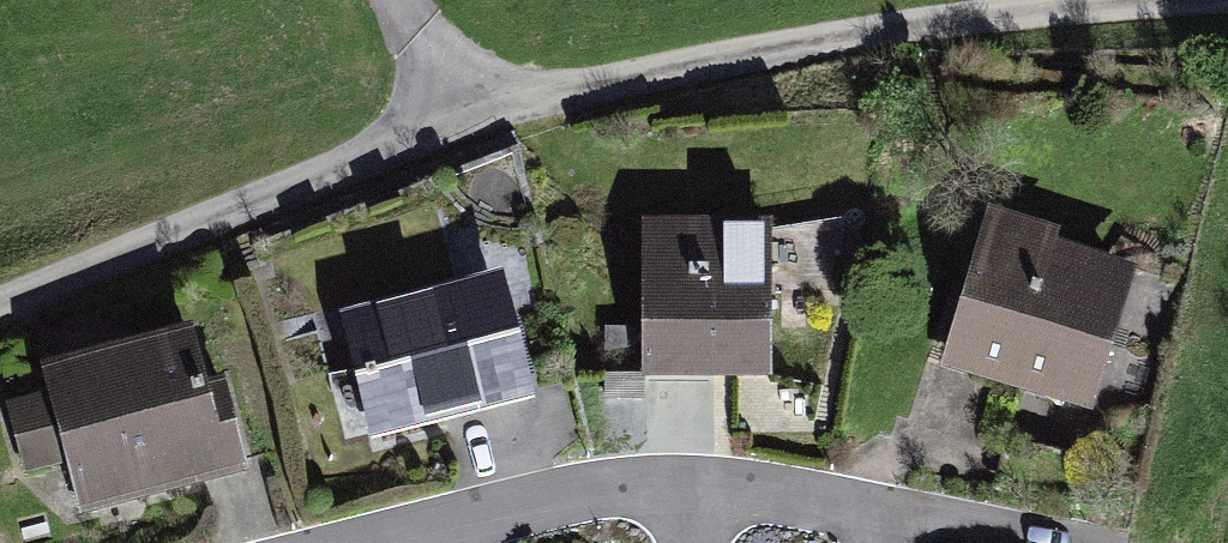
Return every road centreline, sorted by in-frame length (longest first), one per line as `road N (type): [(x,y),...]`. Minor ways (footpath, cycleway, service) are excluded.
road 1 (unclassified): [(0,304),(468,119),(880,33),(1164,0)]
road 2 (residential): [(1032,542),(743,488),(609,488),(397,542)]

